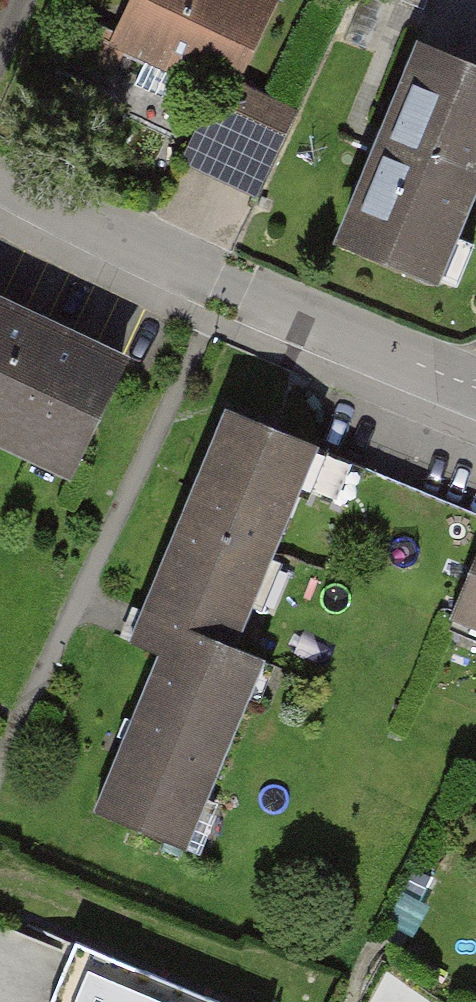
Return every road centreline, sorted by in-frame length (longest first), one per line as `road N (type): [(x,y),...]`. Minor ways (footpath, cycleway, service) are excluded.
road 1 (residential): [(0,171),(214,282),(475,387)]

